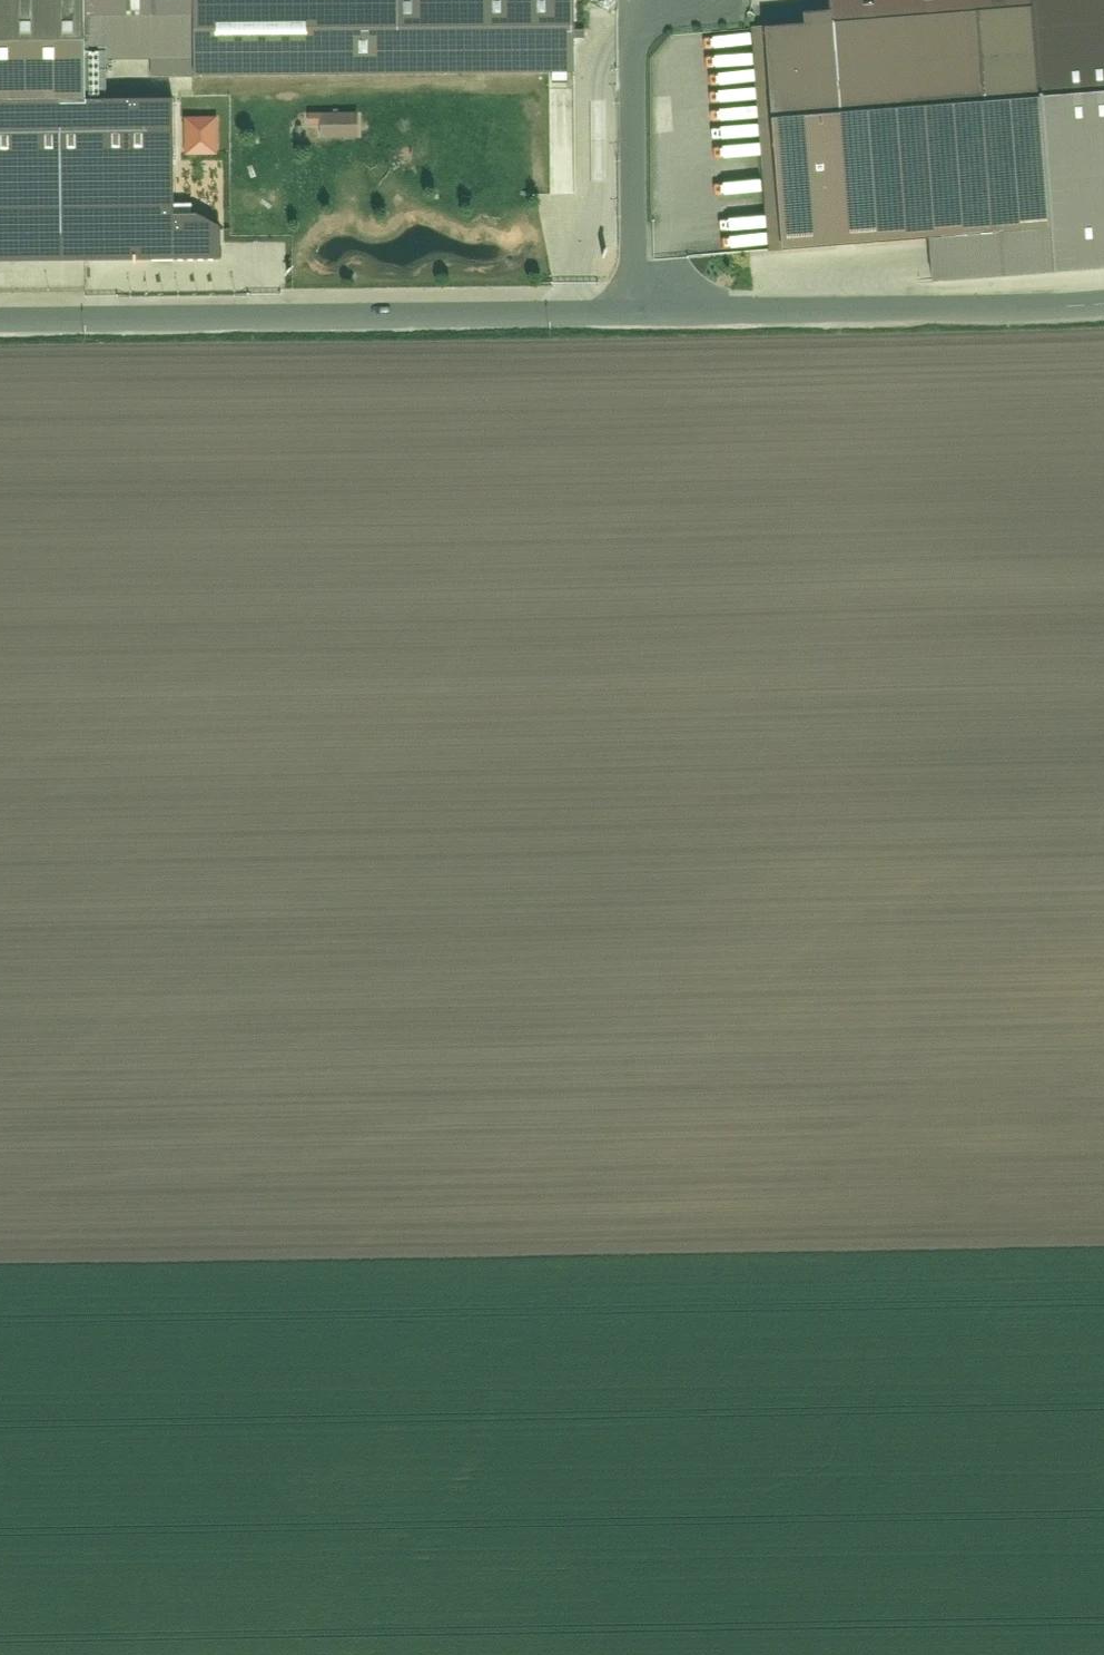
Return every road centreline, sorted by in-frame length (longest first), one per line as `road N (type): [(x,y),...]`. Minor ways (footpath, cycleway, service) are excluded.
road 1 (residential): [(0,325),(640,312)]
road 2 (residential): [(640,312),(1103,305)]
road 3 (residential): [(688,0),(653,24),(634,57),(640,312)]

